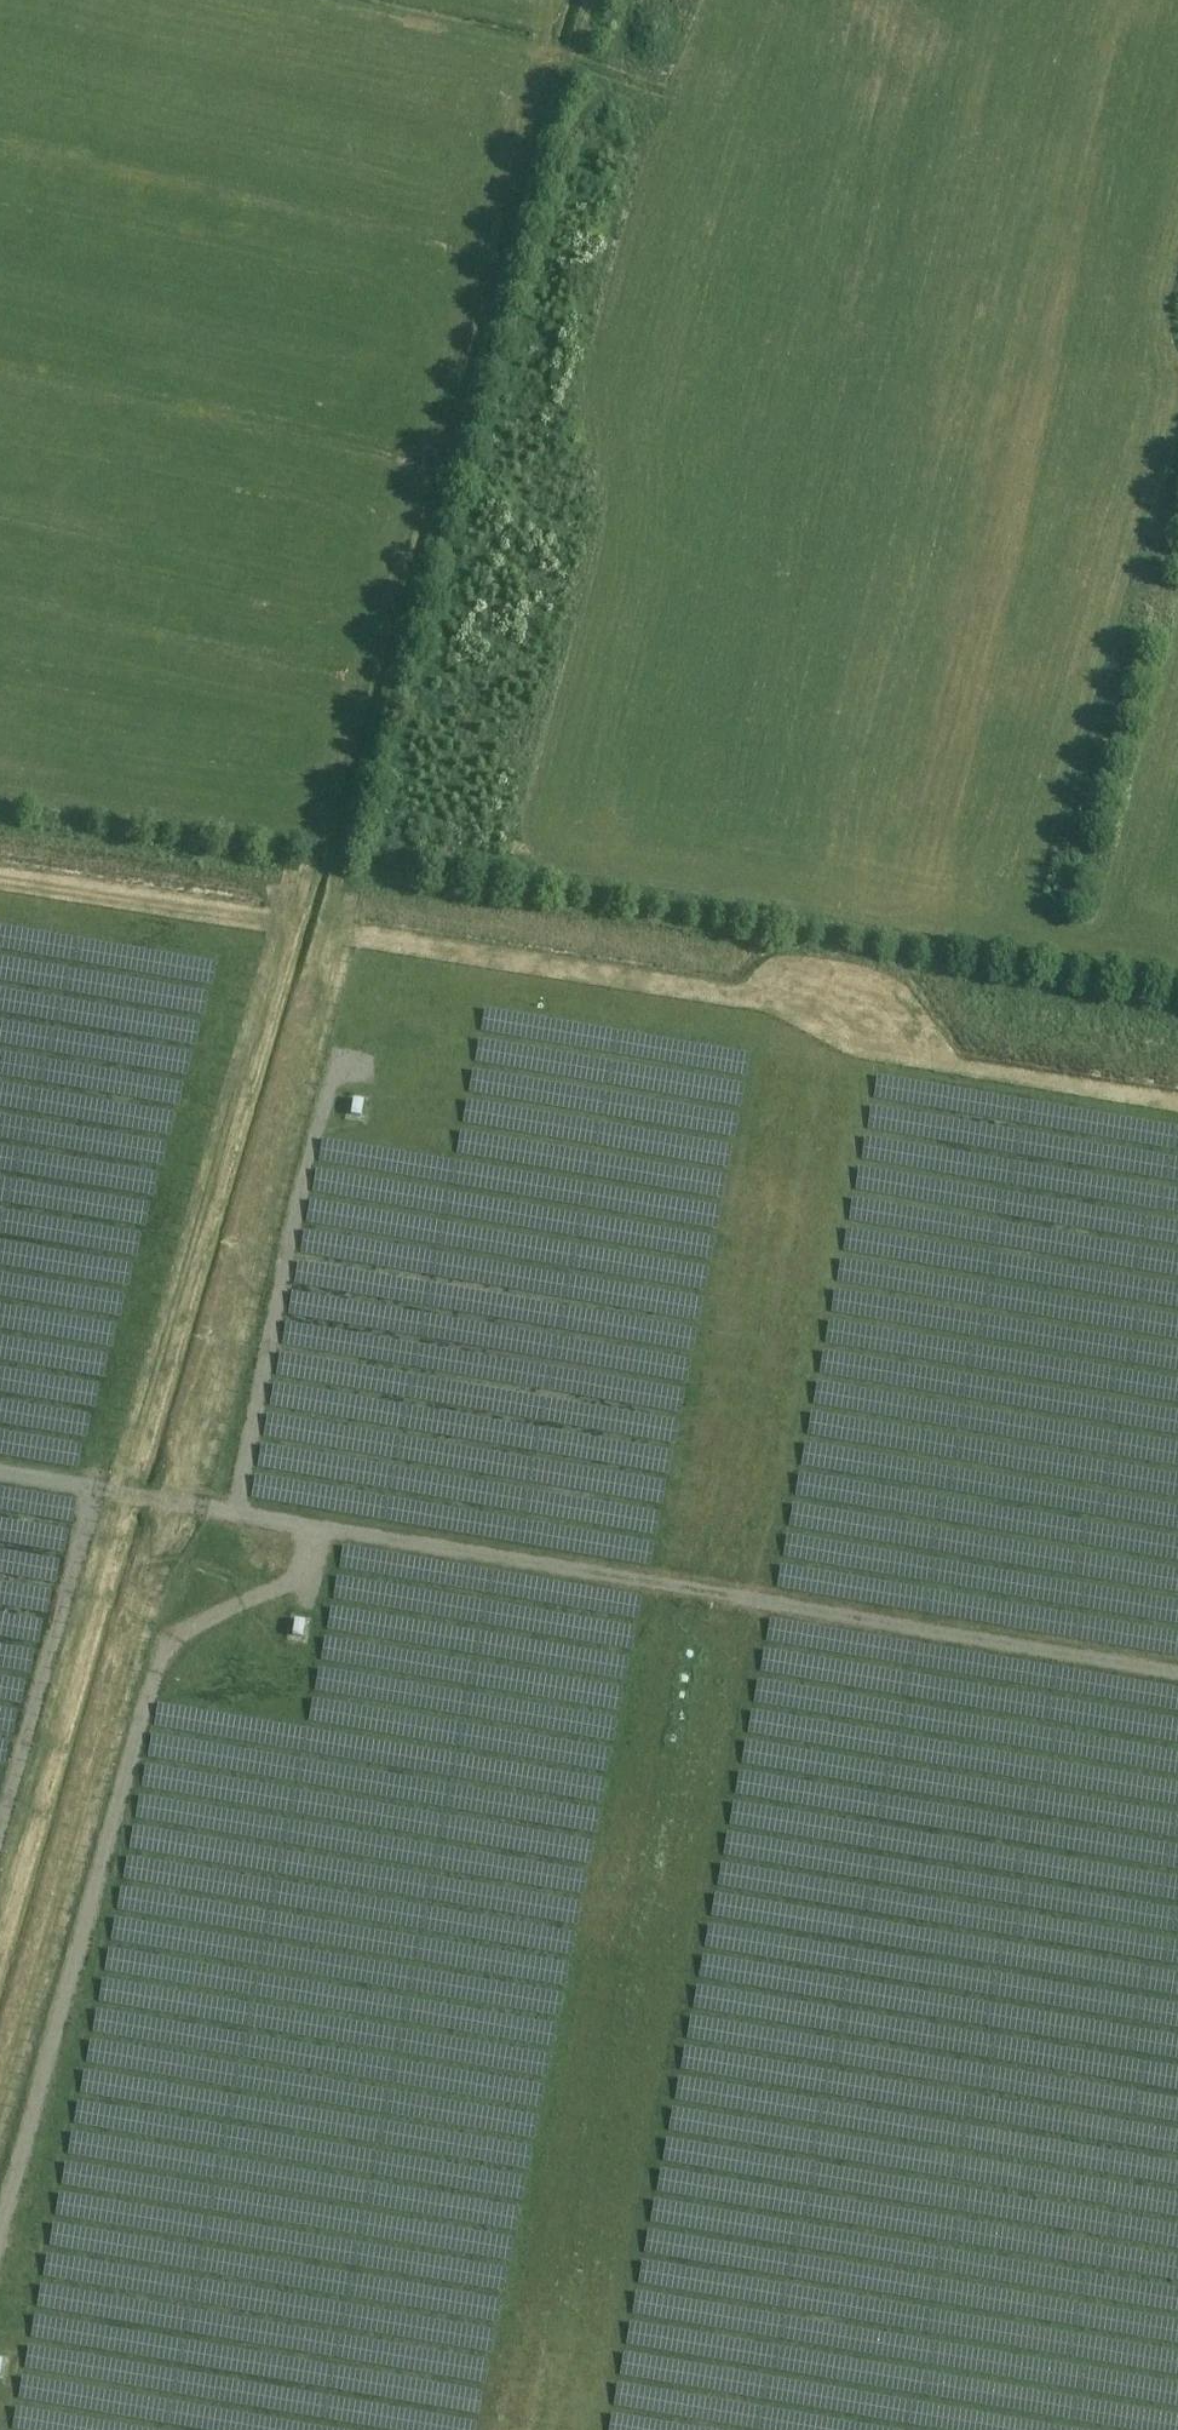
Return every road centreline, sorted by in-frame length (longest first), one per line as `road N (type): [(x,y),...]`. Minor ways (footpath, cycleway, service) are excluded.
road 1 (track): [(1177,1676),(0,1473)]

